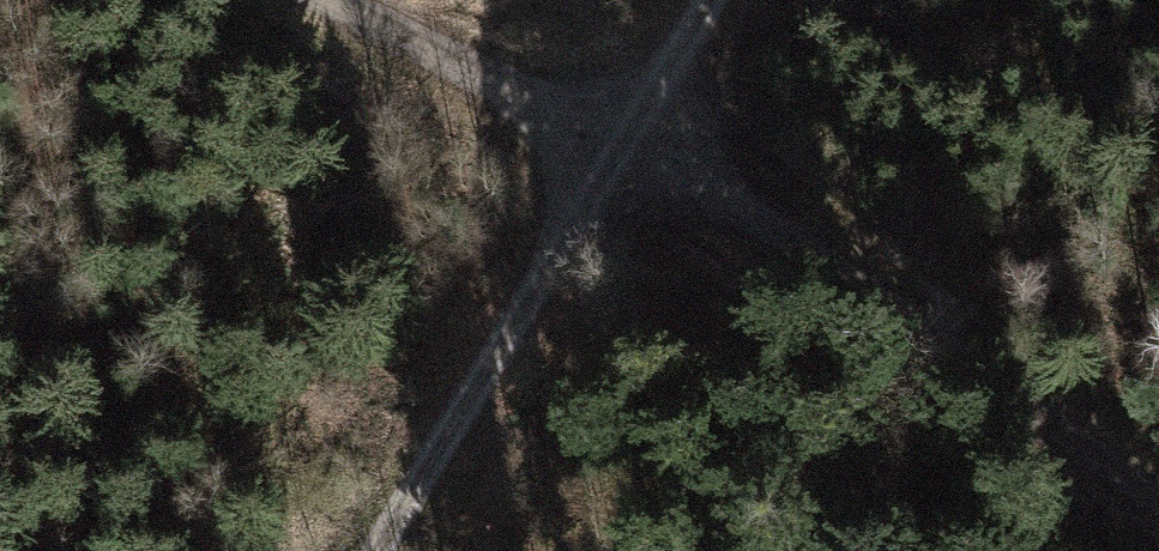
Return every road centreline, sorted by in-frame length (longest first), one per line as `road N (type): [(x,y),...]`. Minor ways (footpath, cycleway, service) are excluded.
road 1 (track): [(1158,503),(866,289),(721,196),(557,107),(328,0)]
road 2 (track): [(381,550),(712,0)]

